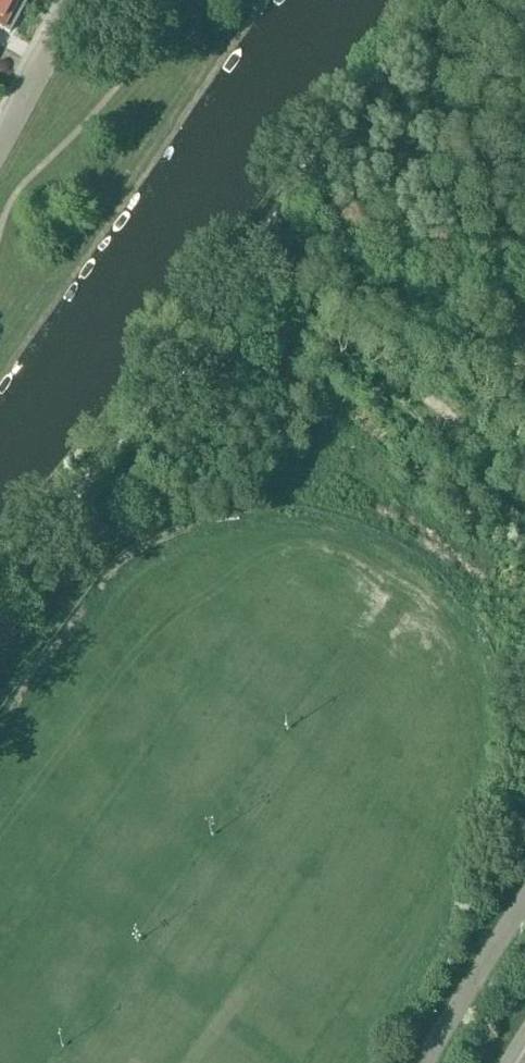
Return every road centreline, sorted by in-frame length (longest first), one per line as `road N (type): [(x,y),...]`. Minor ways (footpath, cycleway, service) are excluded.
road 1 (unclassified): [(428,1062),(524,914)]
road 2 (residential): [(81,0),(0,148)]

